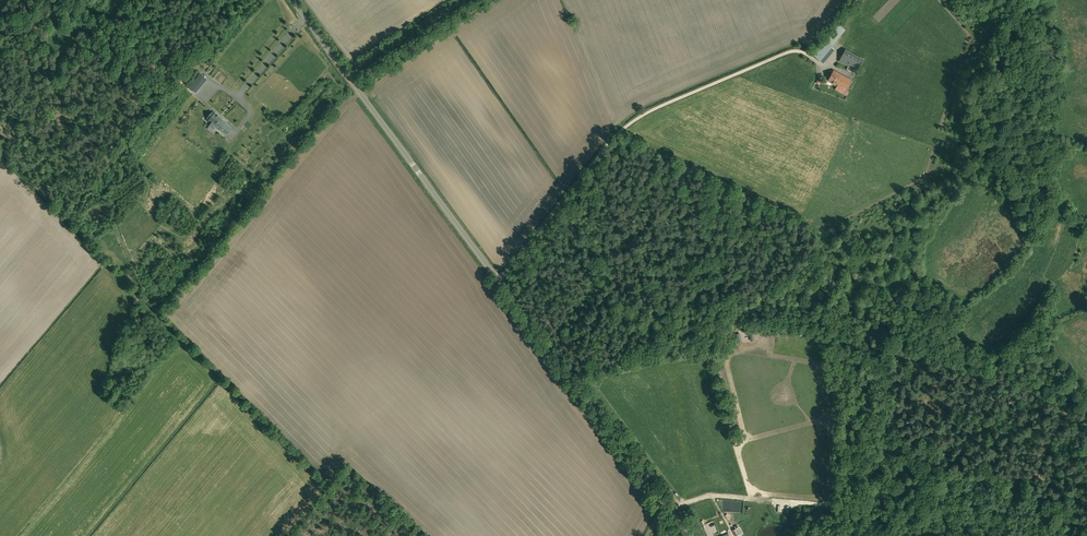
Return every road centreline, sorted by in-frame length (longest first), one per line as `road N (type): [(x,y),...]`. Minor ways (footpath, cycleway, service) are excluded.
road 1 (unclassified): [(688,535),(293,0)]

